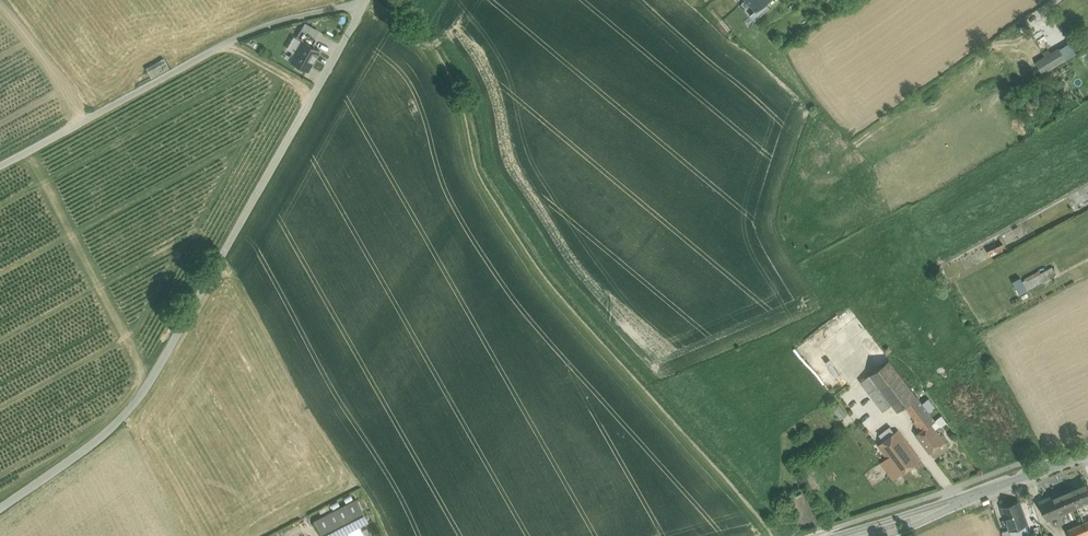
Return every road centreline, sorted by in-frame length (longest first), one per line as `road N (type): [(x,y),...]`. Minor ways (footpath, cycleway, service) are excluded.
road 1 (track): [(0,508),(143,399),(366,1)]
road 2 (unclassified): [(0,164),(234,37),(366,1)]
road 3 (secondary): [(1087,451),(850,535)]

